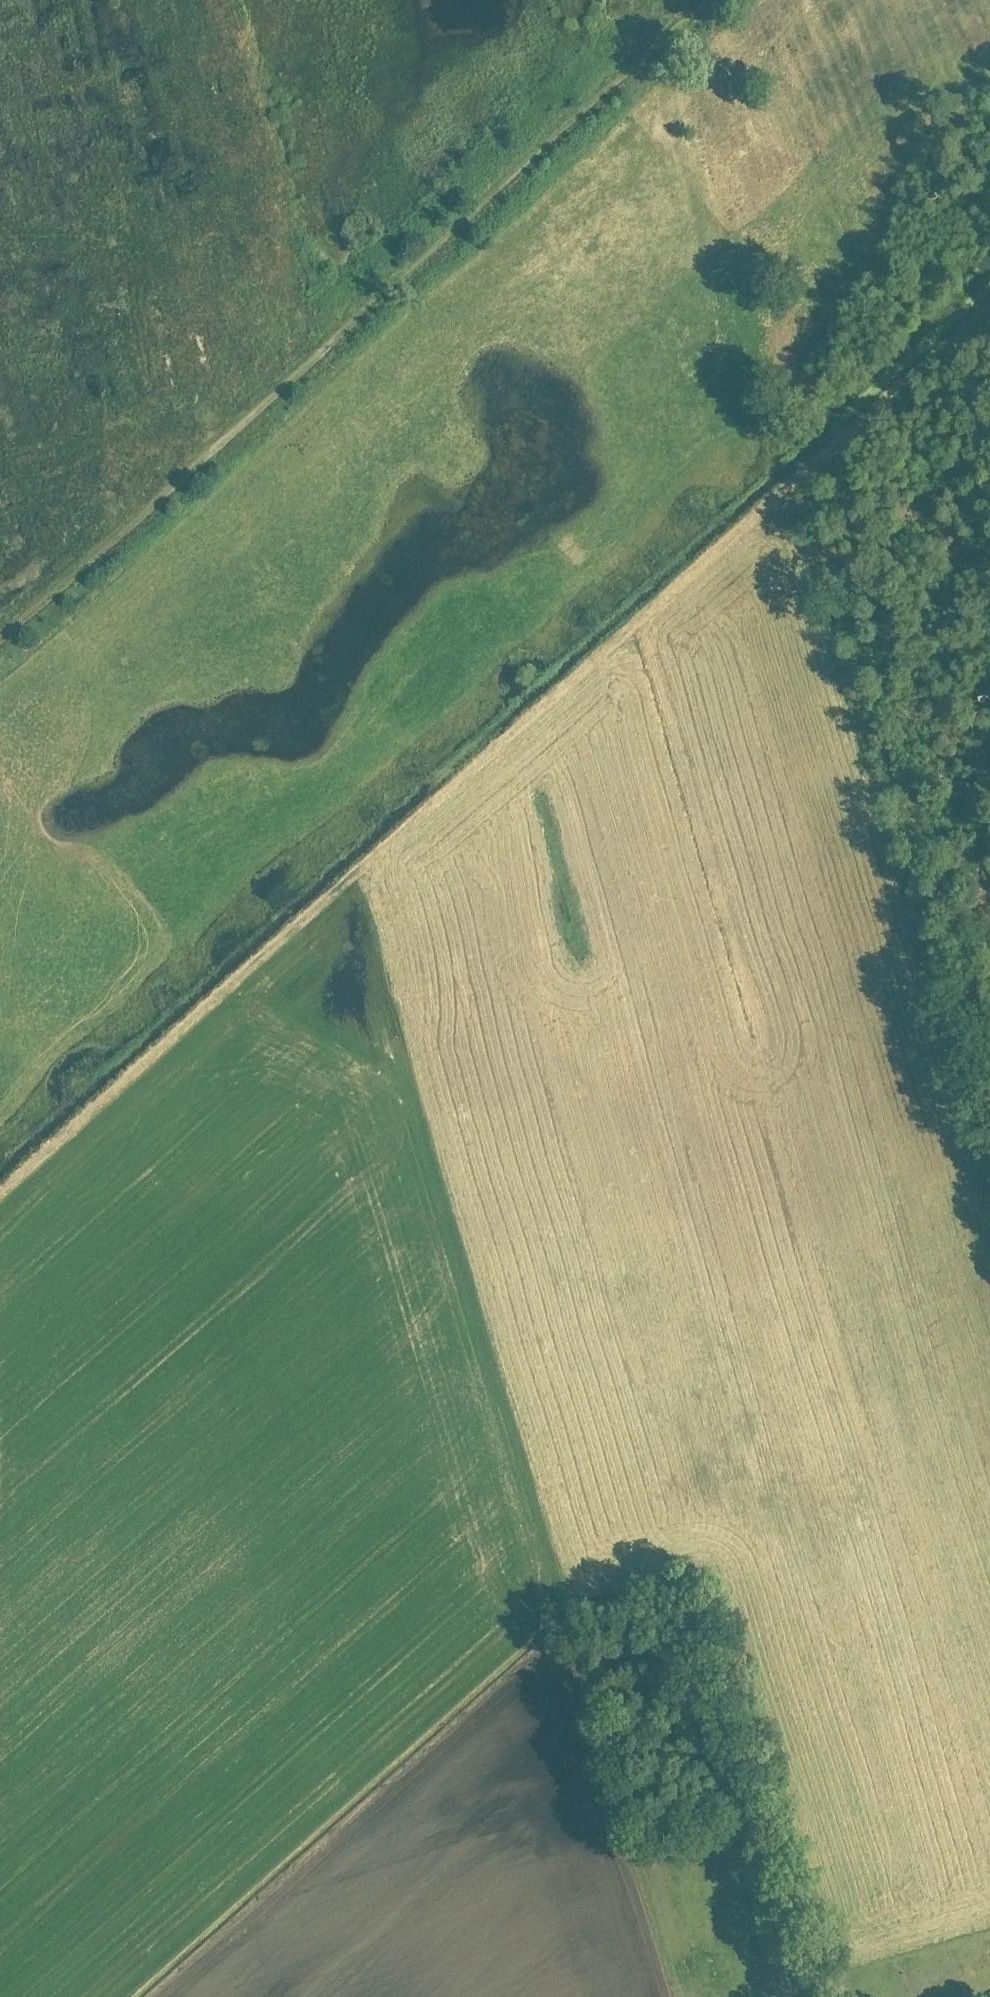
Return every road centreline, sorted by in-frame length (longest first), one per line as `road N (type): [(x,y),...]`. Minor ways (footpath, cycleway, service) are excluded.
road 1 (track): [(0,641),(704,0)]

